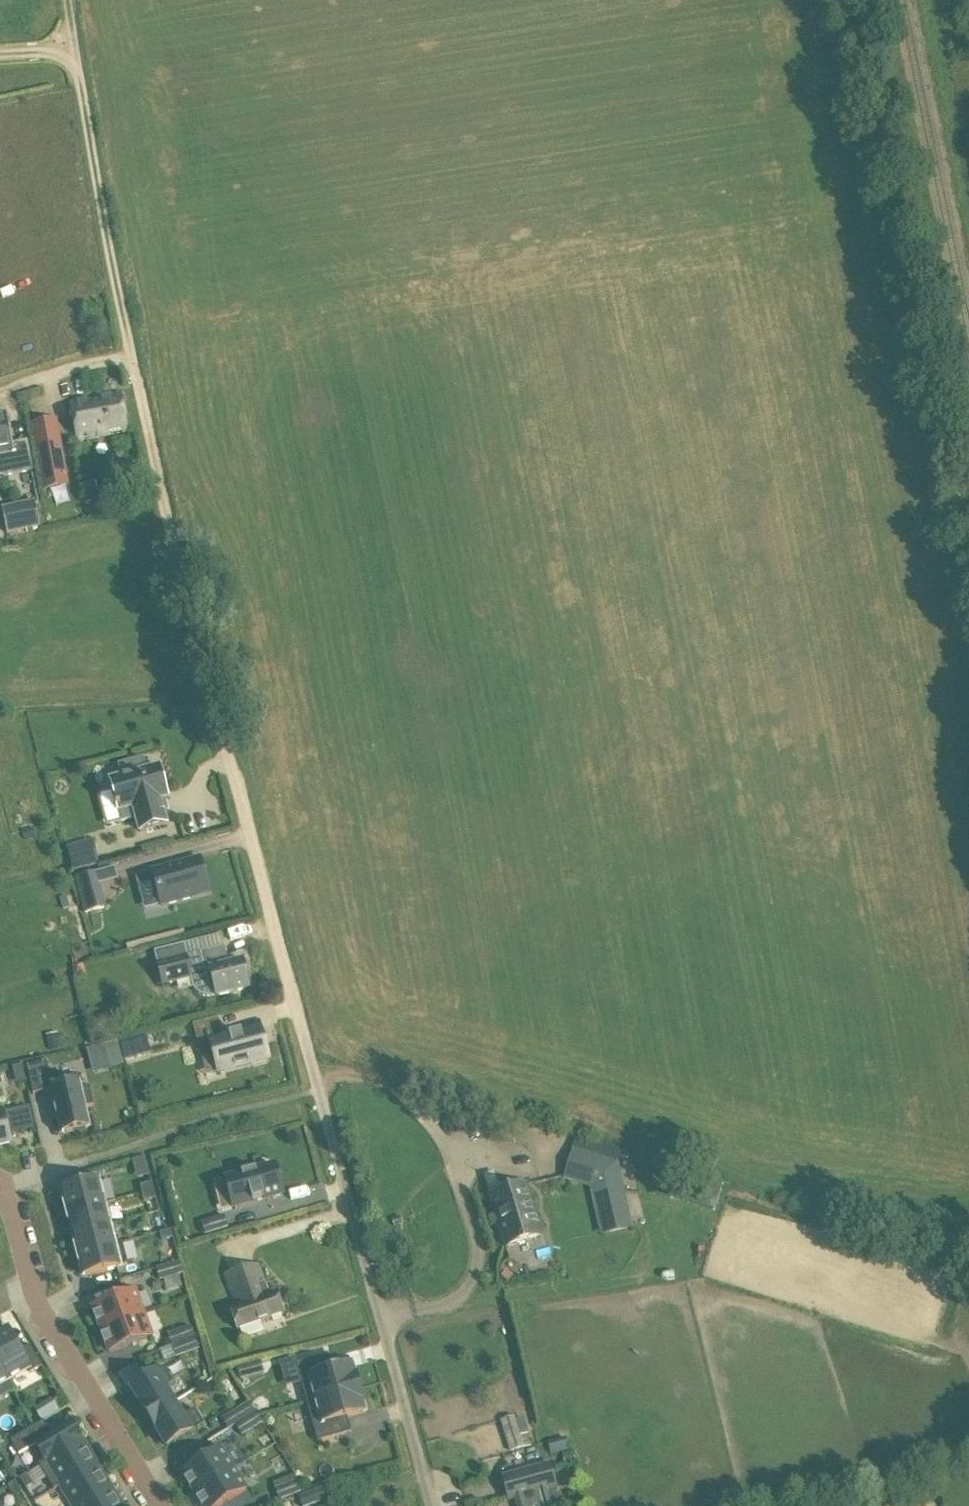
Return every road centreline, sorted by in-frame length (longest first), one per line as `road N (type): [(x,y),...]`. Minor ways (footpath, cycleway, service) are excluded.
road 1 (unclassified): [(431,1505),(209,694),(132,354)]
road 2 (residential): [(29,1285),(161,1505)]
road 3 (track): [(132,354),(0,394)]

